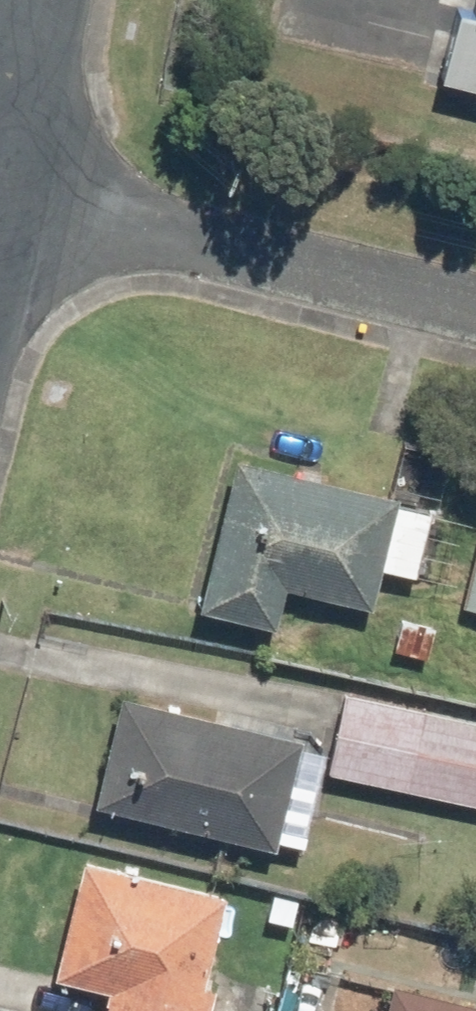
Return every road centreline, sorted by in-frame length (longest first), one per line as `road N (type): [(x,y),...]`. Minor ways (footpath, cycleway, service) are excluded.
road 1 (residential): [(12,187),(475,297)]
road 2 (residential): [(46,0),(12,187)]

